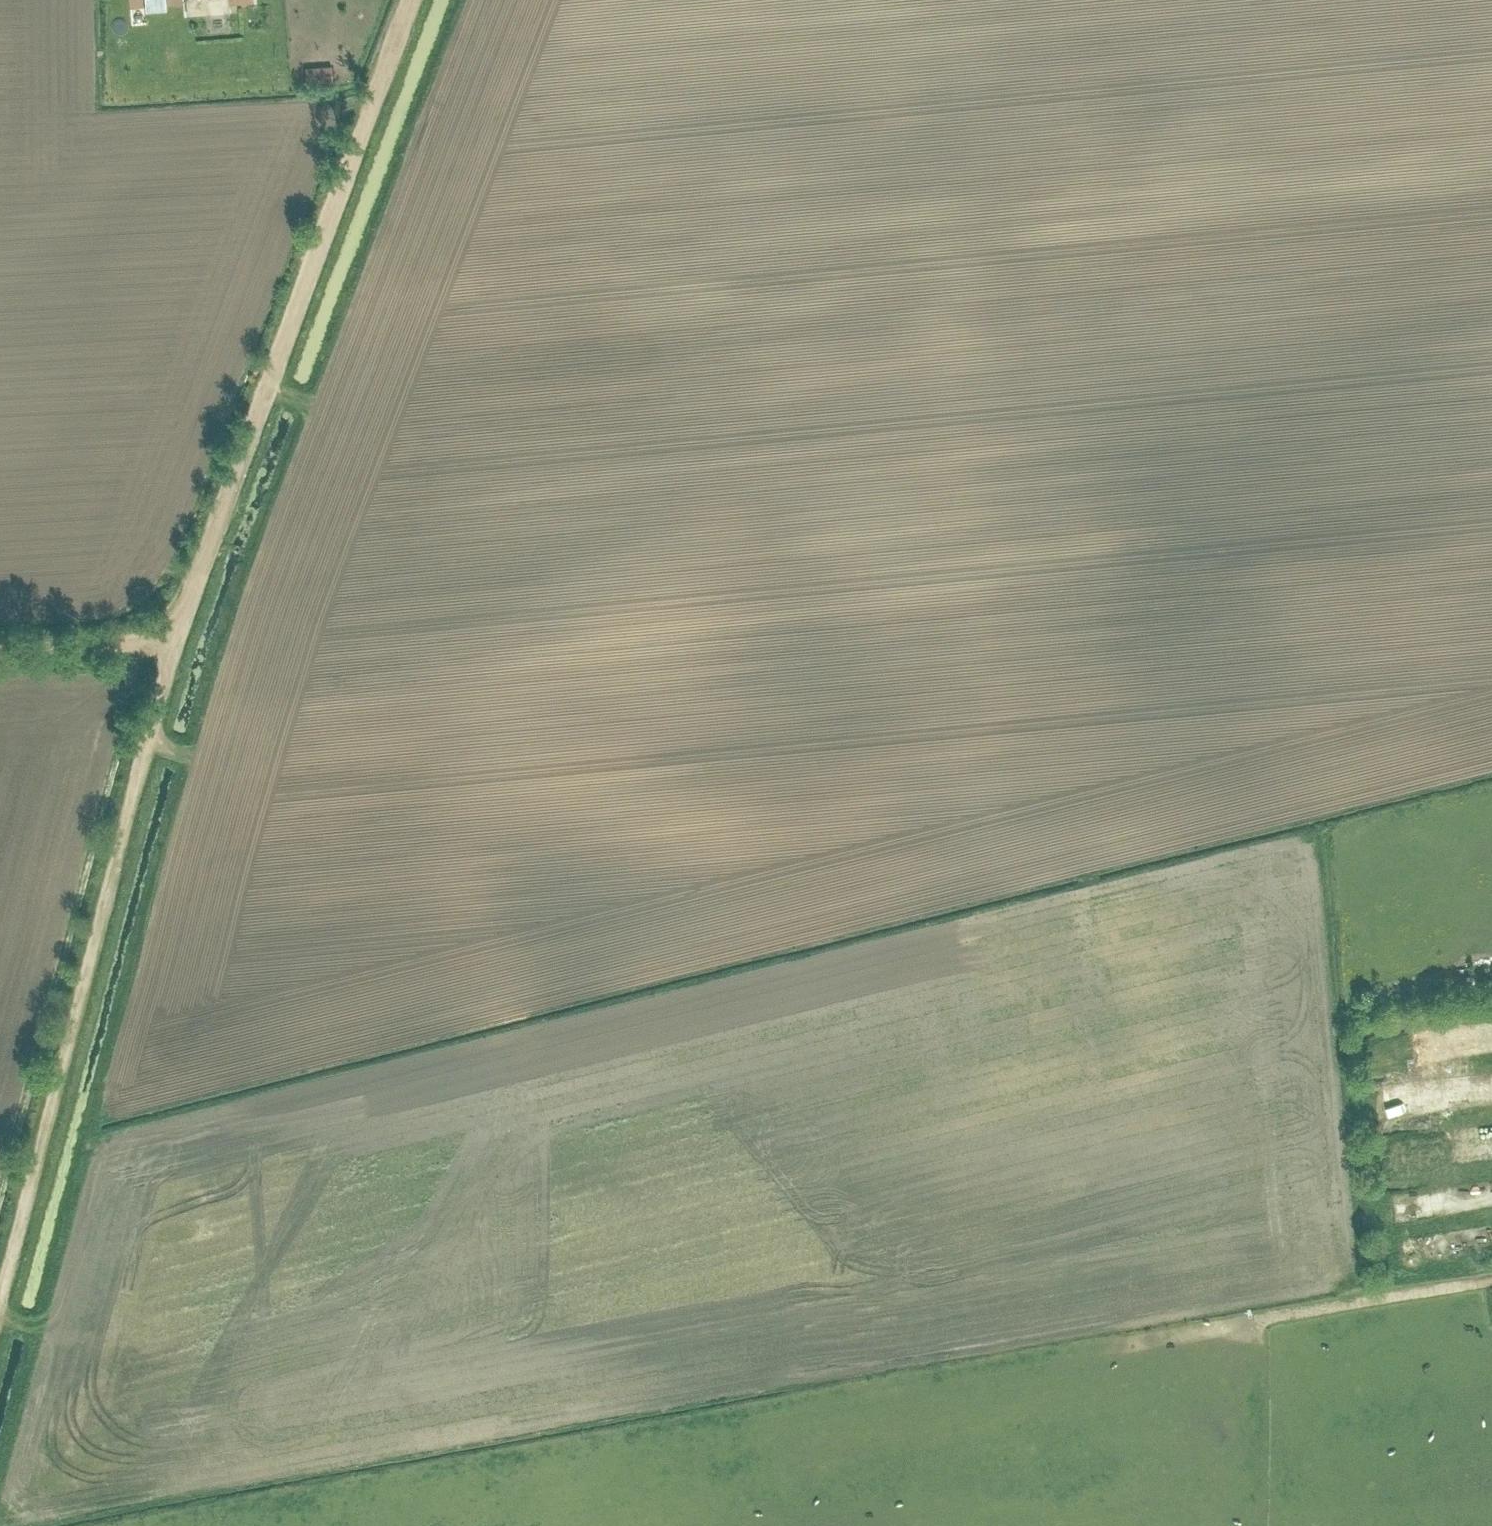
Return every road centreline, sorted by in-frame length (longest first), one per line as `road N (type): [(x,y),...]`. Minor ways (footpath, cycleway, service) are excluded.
road 1 (track): [(404,0),(175,649)]
road 2 (track): [(175,649),(0,1260)]
road 3 (track): [(0,648),(121,640),(175,649)]

